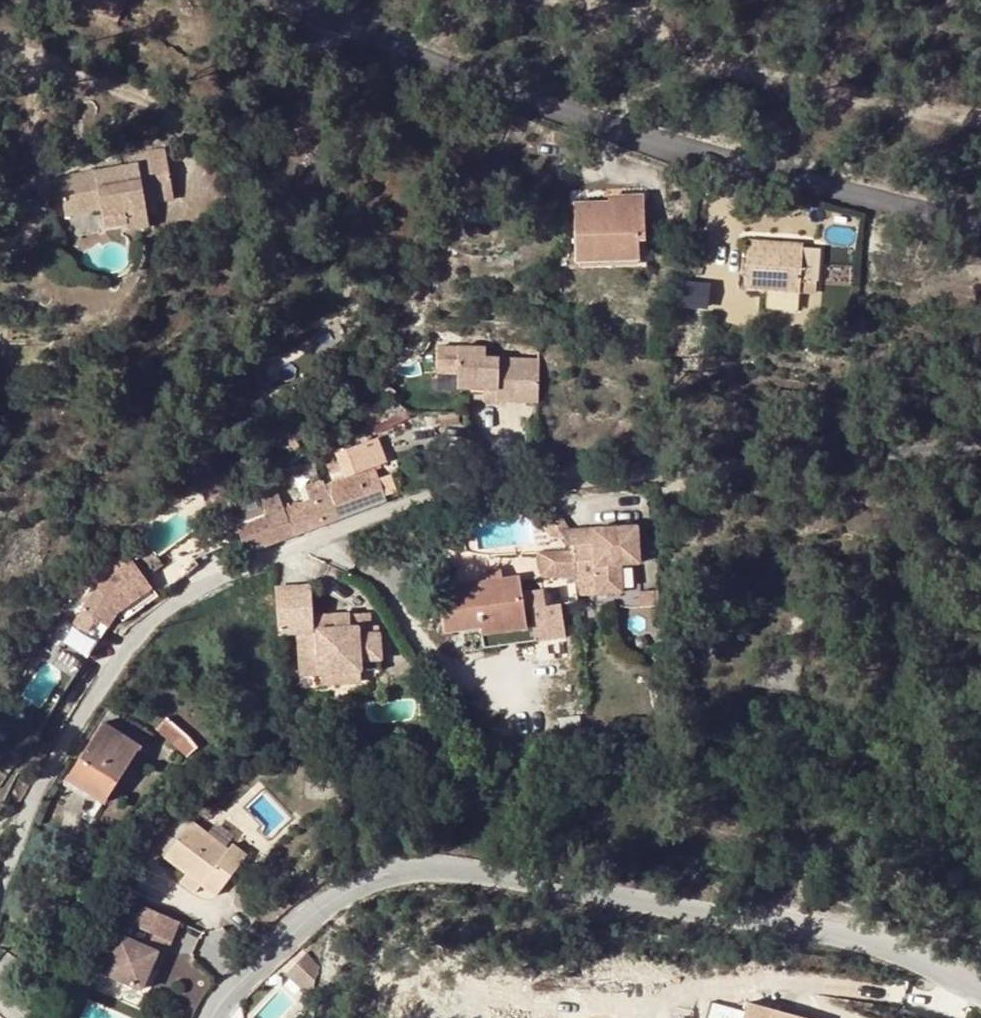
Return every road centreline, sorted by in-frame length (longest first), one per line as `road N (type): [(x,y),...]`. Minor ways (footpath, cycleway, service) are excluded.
road 1 (unclassified): [(730,458),(400,504),(180,595),(128,638),(48,779),(0,897)]
road 2 (unclassified): [(980,992),(923,959),(847,935),(407,859),(345,886),(254,960),(209,1017)]
road 3 (track): [(980,222),(521,92),(277,0)]

